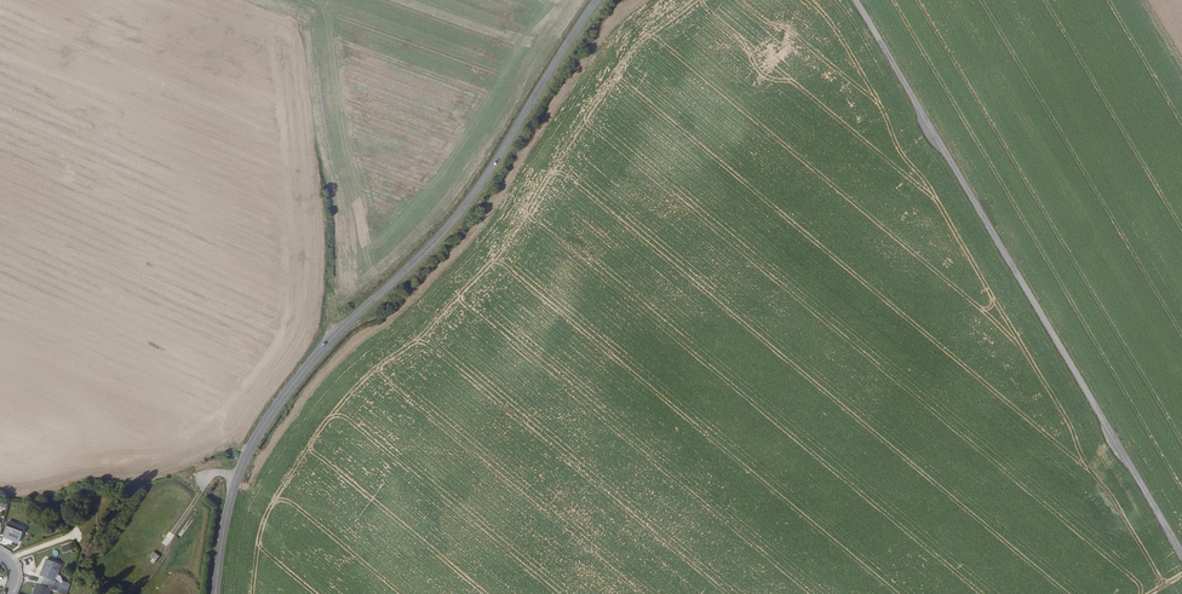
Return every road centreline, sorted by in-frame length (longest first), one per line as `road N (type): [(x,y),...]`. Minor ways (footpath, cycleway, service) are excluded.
road 1 (secondary): [(215,593),(229,505),(254,440),(336,334),(465,205),(597,0)]
road 2 (track): [(1181,563),(845,0)]

